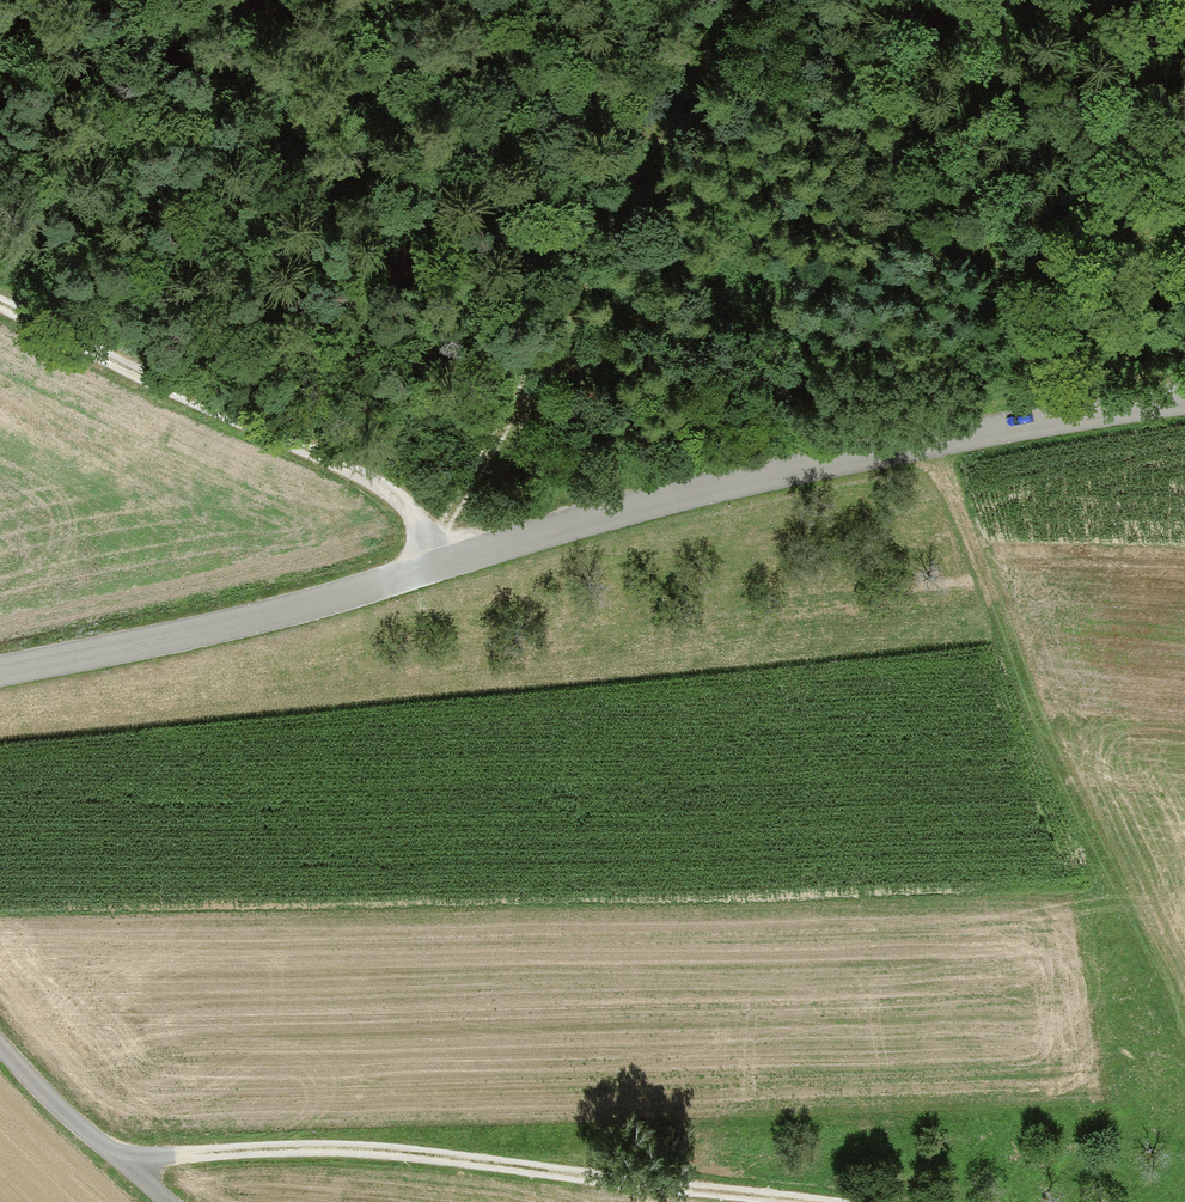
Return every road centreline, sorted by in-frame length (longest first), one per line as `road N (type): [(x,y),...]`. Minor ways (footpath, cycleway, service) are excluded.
road 1 (tertiary): [(0,681),(280,615),(665,499),(1184,405)]
road 2 (track): [(113,1153),(352,1152),(796,1201)]
road 3 (track): [(923,447),(1067,800),(1184,1061)]
road 4 (track): [(0,310),(386,491),(436,572),(441,515),(474,457)]
road 5 (track): [(736,0),(474,457)]
road 6 (track): [(0,1047),(169,1201)]

